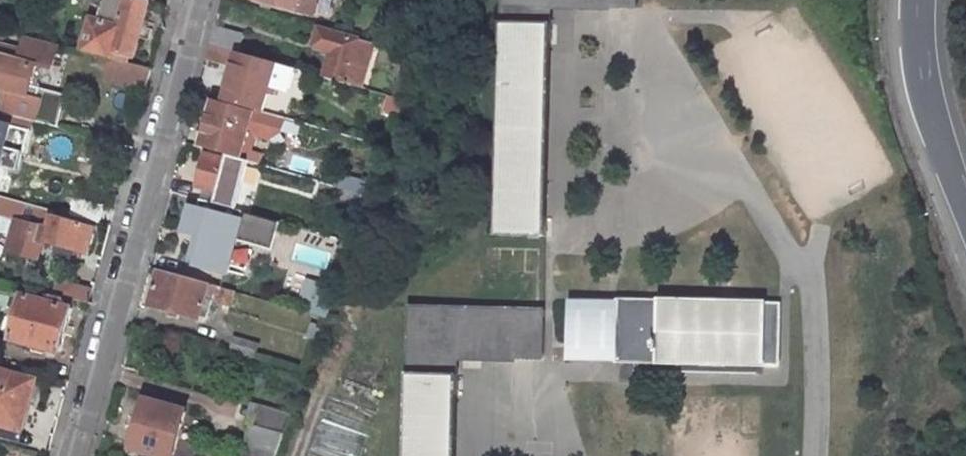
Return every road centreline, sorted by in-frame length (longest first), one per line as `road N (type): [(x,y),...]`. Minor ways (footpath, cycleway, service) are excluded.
road 1 (residential): [(76,455),(199,0)]
road 2 (trunk): [(920,0),(928,100),(965,211)]

